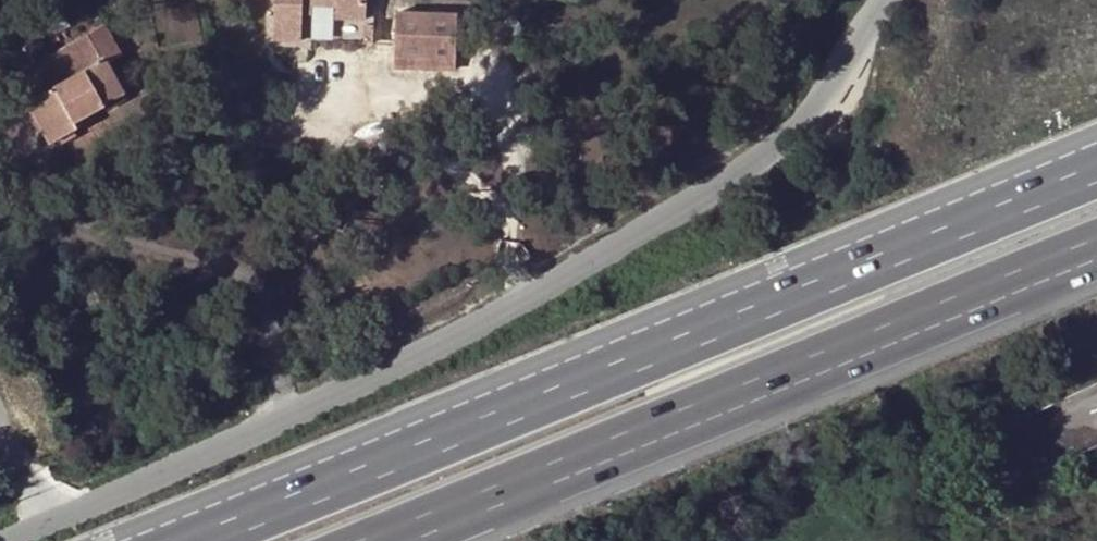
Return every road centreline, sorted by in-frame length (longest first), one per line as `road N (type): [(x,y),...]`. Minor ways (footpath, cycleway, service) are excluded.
road 1 (tertiary): [(879,0),(812,100),(705,195),(548,287),(290,413),(0,537)]
road 2 (motorway): [(1096,168),(182,540)]
road 3 (motorway): [(389,540),(1096,247)]

